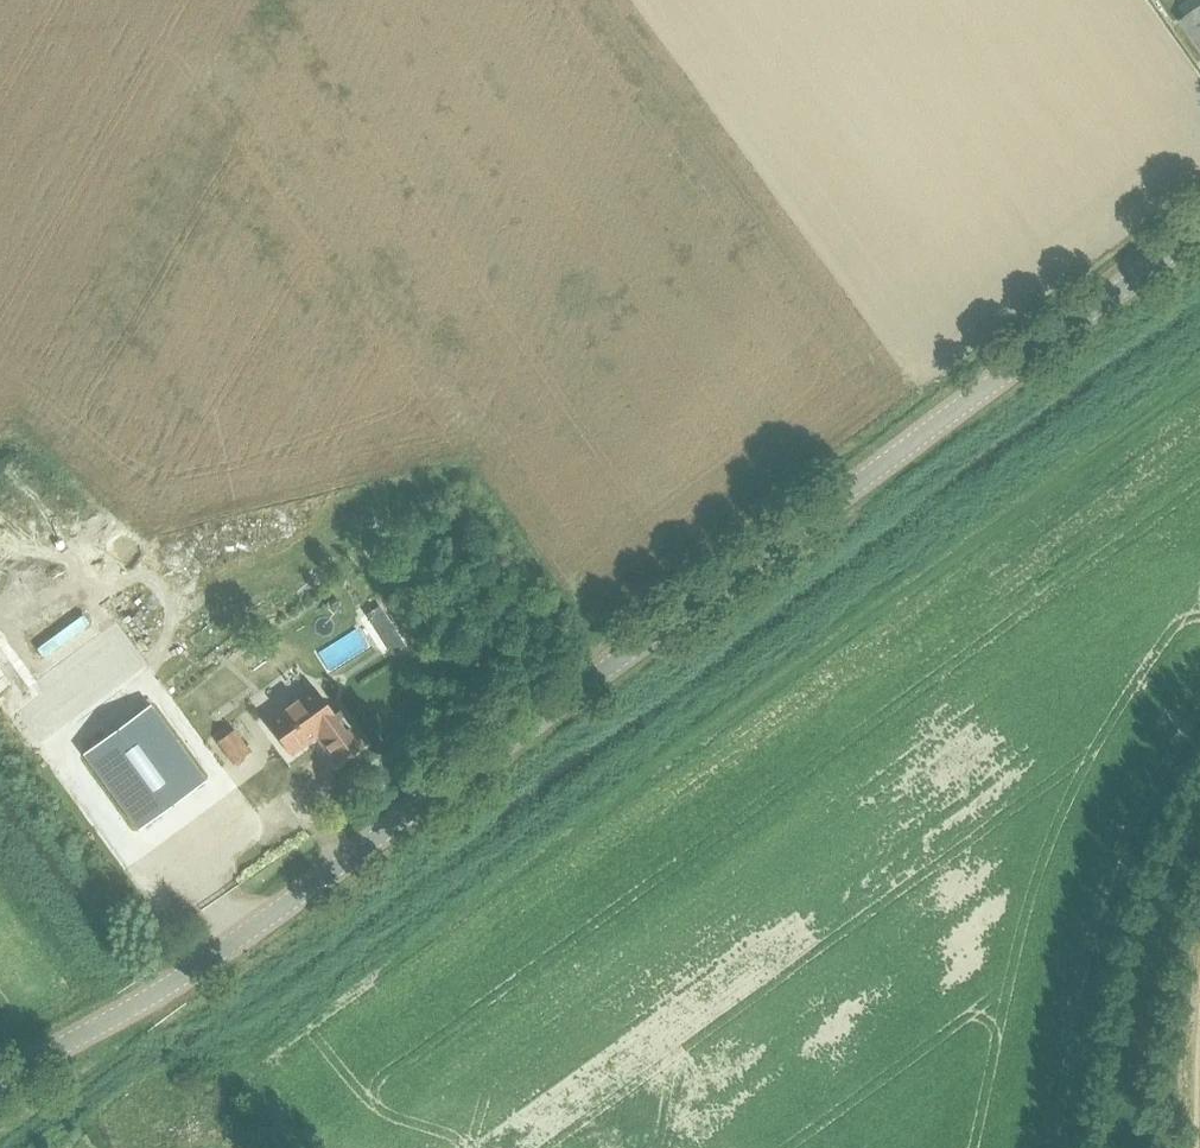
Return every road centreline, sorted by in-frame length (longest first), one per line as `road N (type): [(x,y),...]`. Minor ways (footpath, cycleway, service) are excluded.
road 1 (tertiary): [(0,1082),(176,982),(1199,228)]

